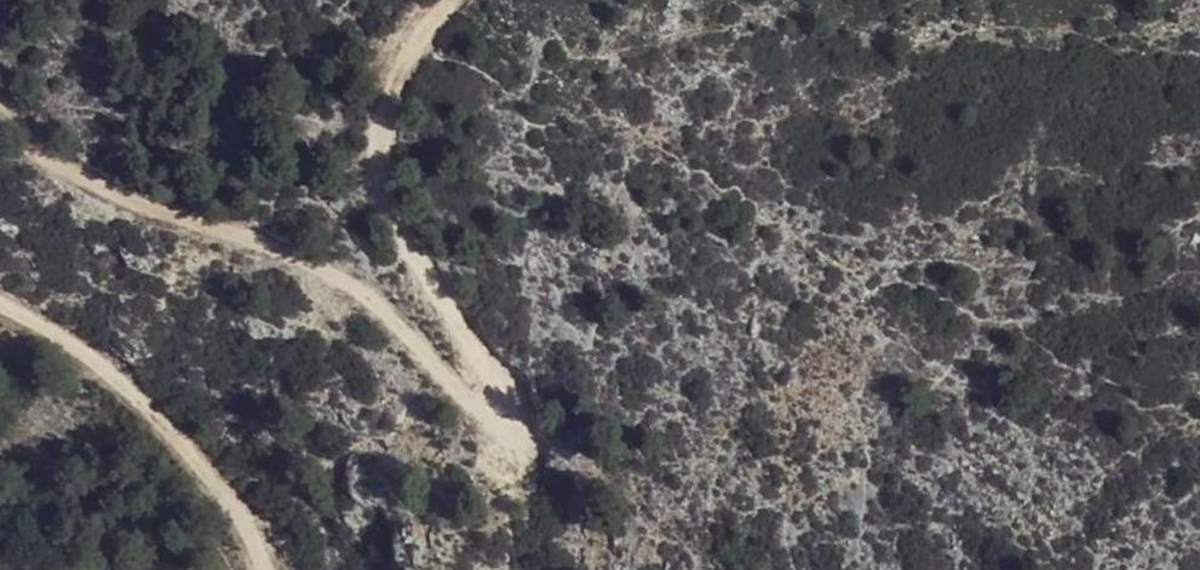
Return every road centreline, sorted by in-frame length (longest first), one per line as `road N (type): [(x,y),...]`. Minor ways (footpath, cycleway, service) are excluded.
road 1 (track): [(461,0),(391,108),(378,161),(409,262),(508,389),(509,407),(490,416),(466,407),(378,301),(82,188),(0,127)]
road 2 (track): [(0,310),(84,343),(196,452),(263,569)]

